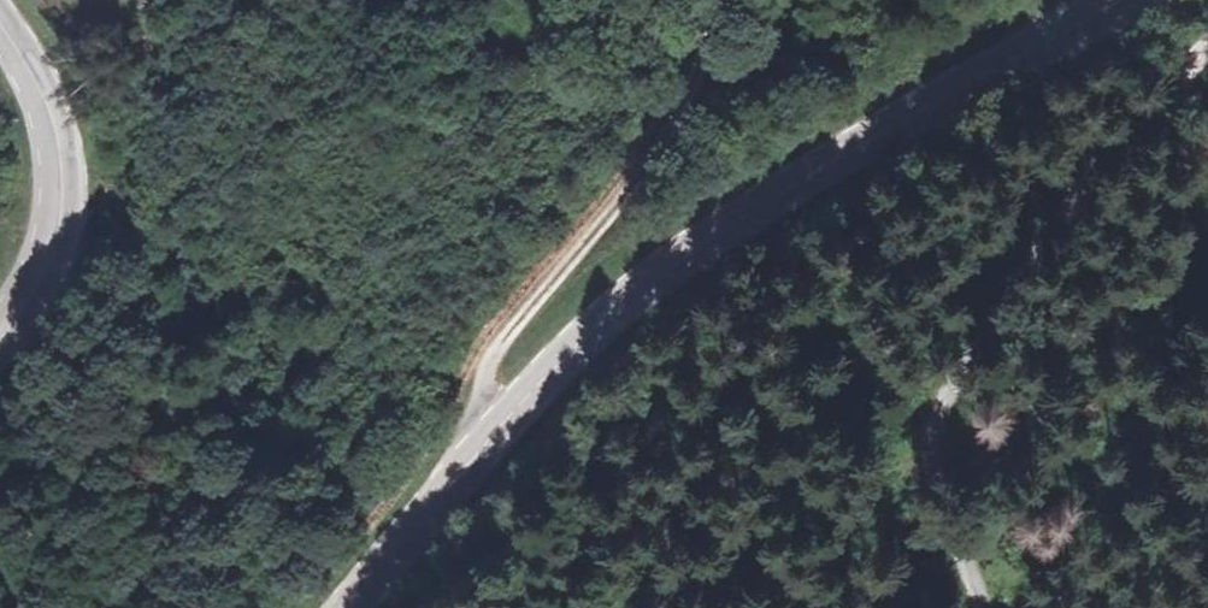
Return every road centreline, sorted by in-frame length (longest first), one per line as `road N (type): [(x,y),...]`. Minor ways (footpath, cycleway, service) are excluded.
road 1 (secondary): [(1104,0),(816,170),(674,265),(493,436),(346,607)]
road 2 (track): [(977,607),(968,540),(918,468),(948,377),(1207,25)]
road 3 (secondary): [(0,333),(33,288),(55,172),(32,79),(0,34)]

